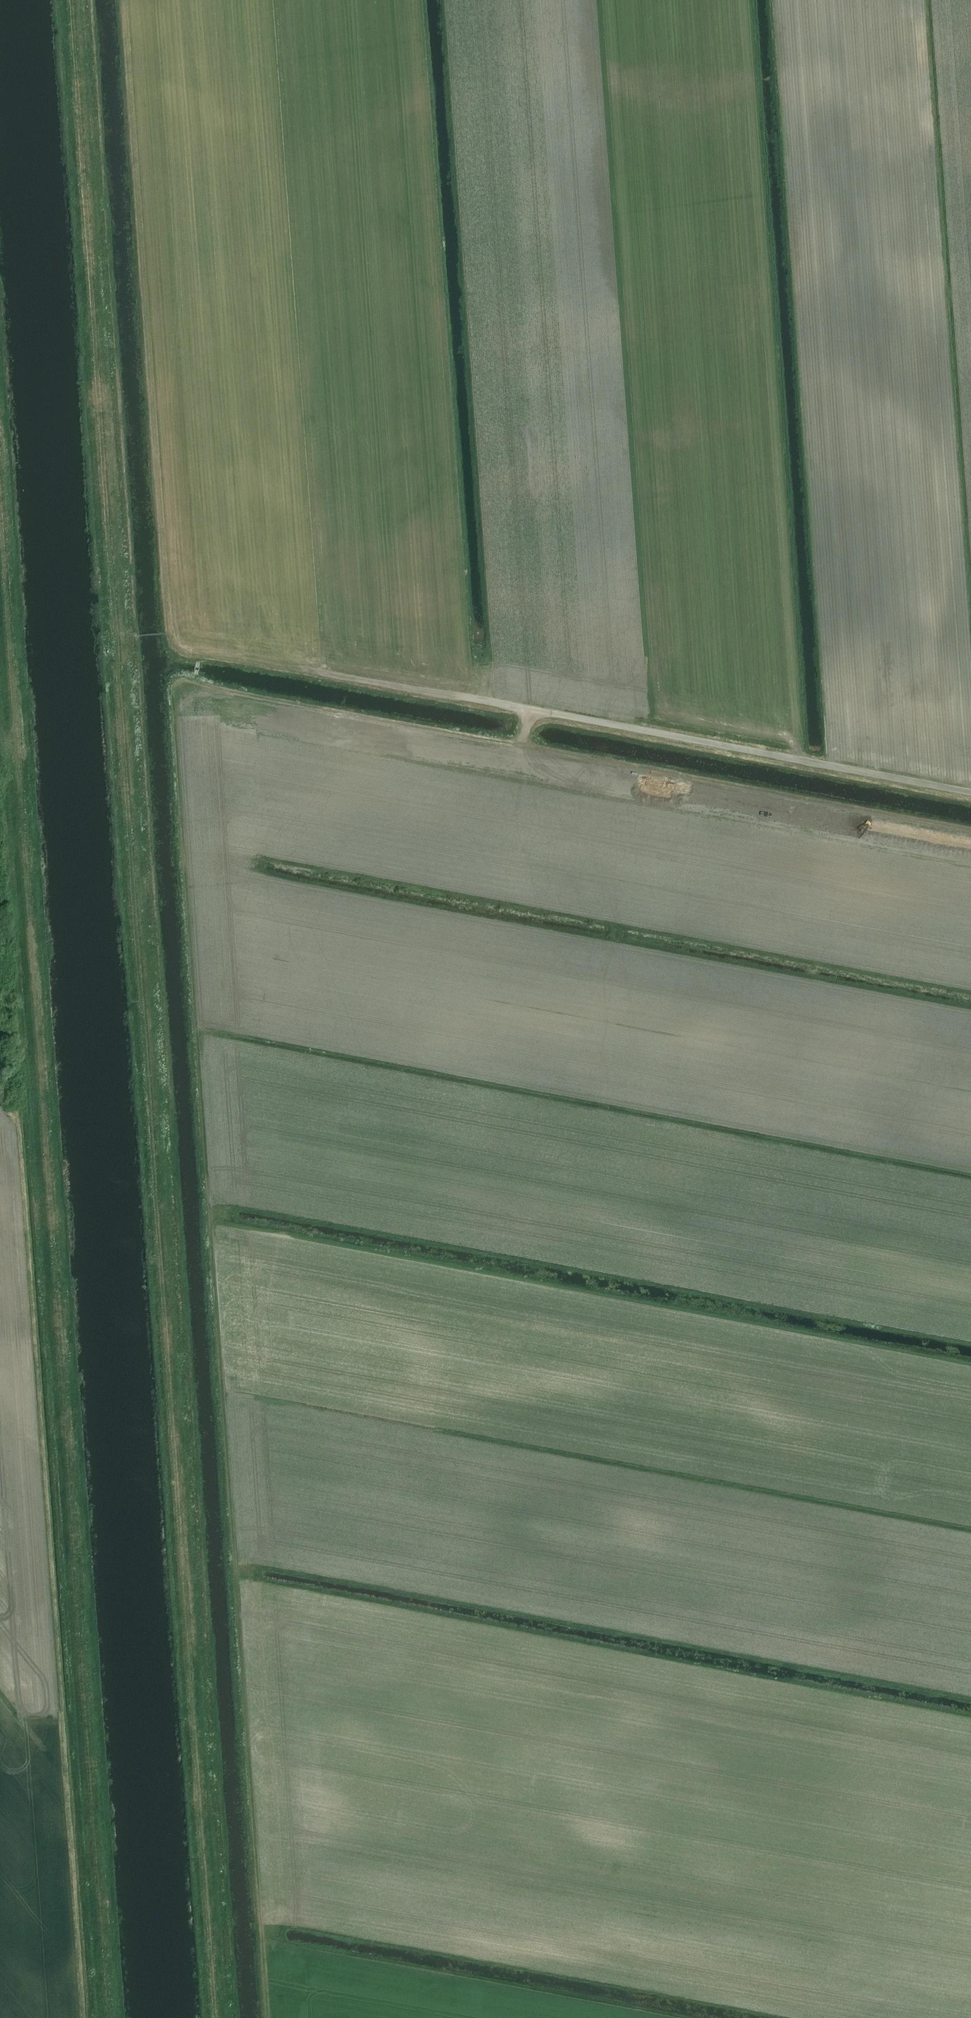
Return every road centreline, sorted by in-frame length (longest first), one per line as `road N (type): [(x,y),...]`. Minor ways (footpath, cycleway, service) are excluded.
road 1 (track): [(215,2017),(120,639)]
road 2 (track): [(120,639),(71,0)]
road 3 (unclassified): [(970,792),(458,697)]
road 4 (track): [(458,697),(189,653),(173,649),(166,635)]

